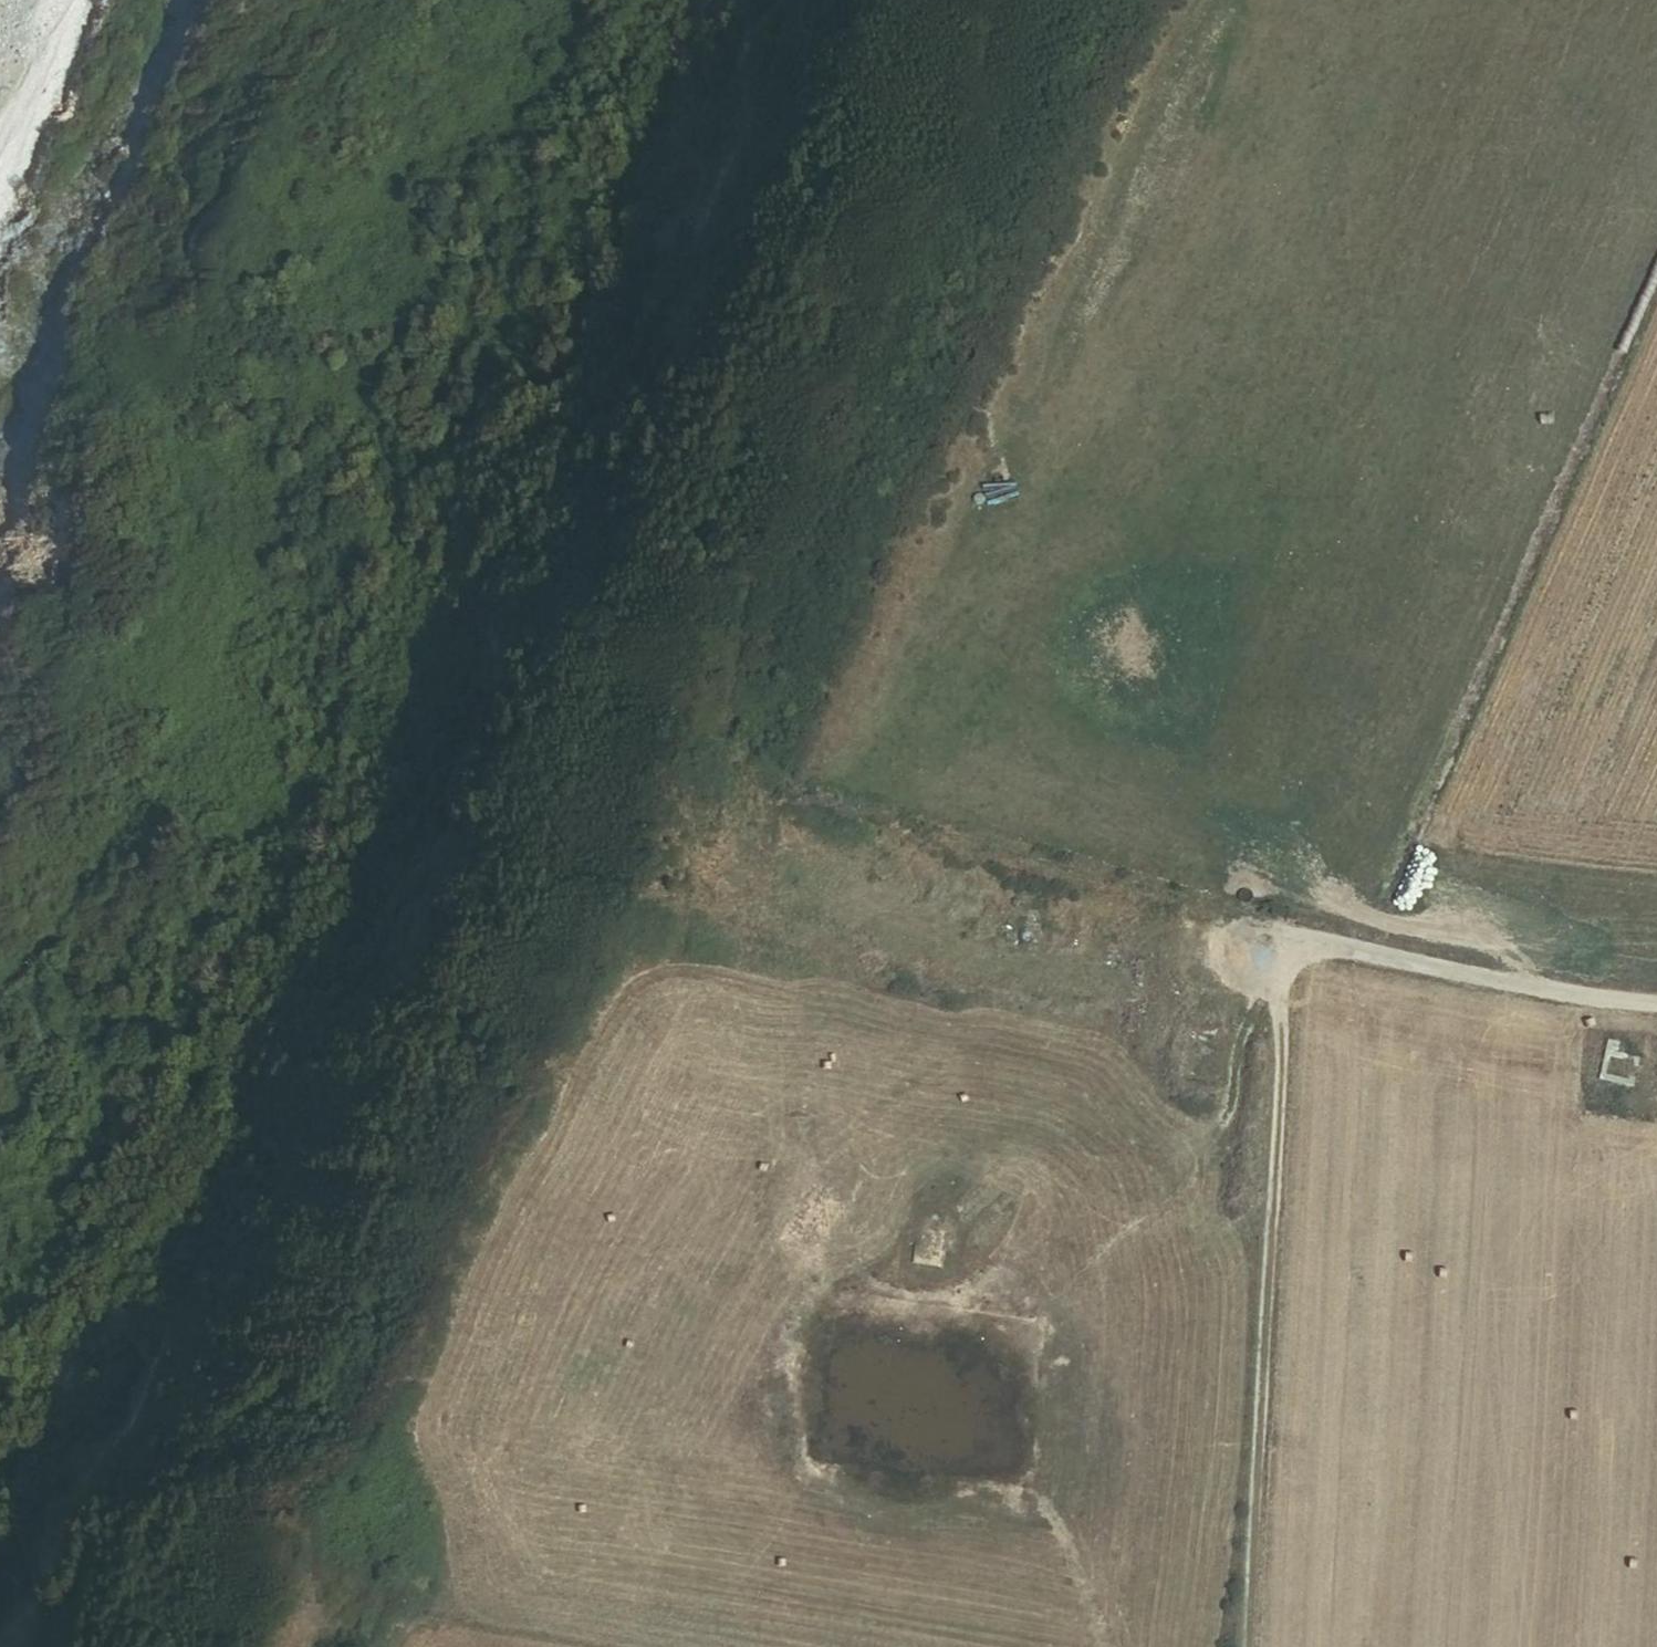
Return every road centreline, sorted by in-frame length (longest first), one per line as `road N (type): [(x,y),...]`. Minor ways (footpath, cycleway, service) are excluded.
road 1 (track): [(1241,1646),(1280,970)]
road 2 (unclassified): [(1050,921),(1230,972),(1280,970),(1296,939),(1656,1014)]

